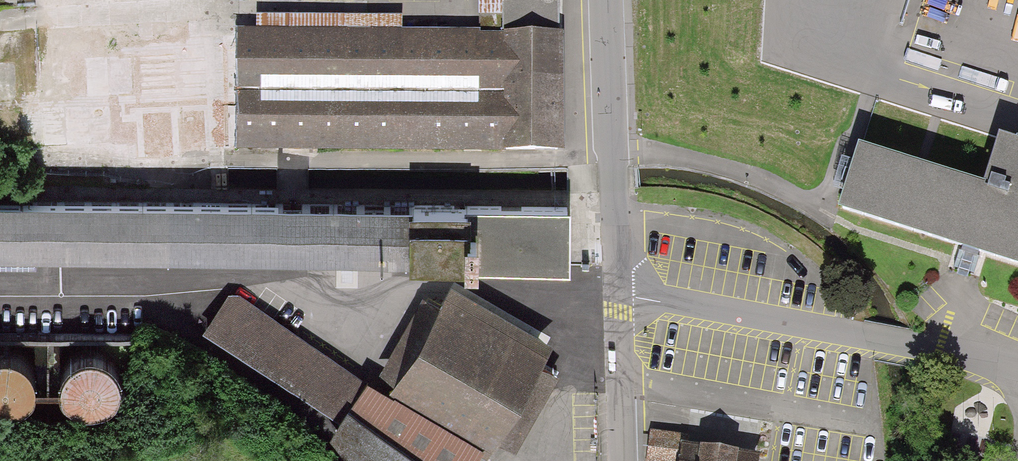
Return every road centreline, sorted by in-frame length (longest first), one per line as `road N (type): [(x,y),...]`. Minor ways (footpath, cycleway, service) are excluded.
road 1 (residential): [(605,0),(622,460)]

